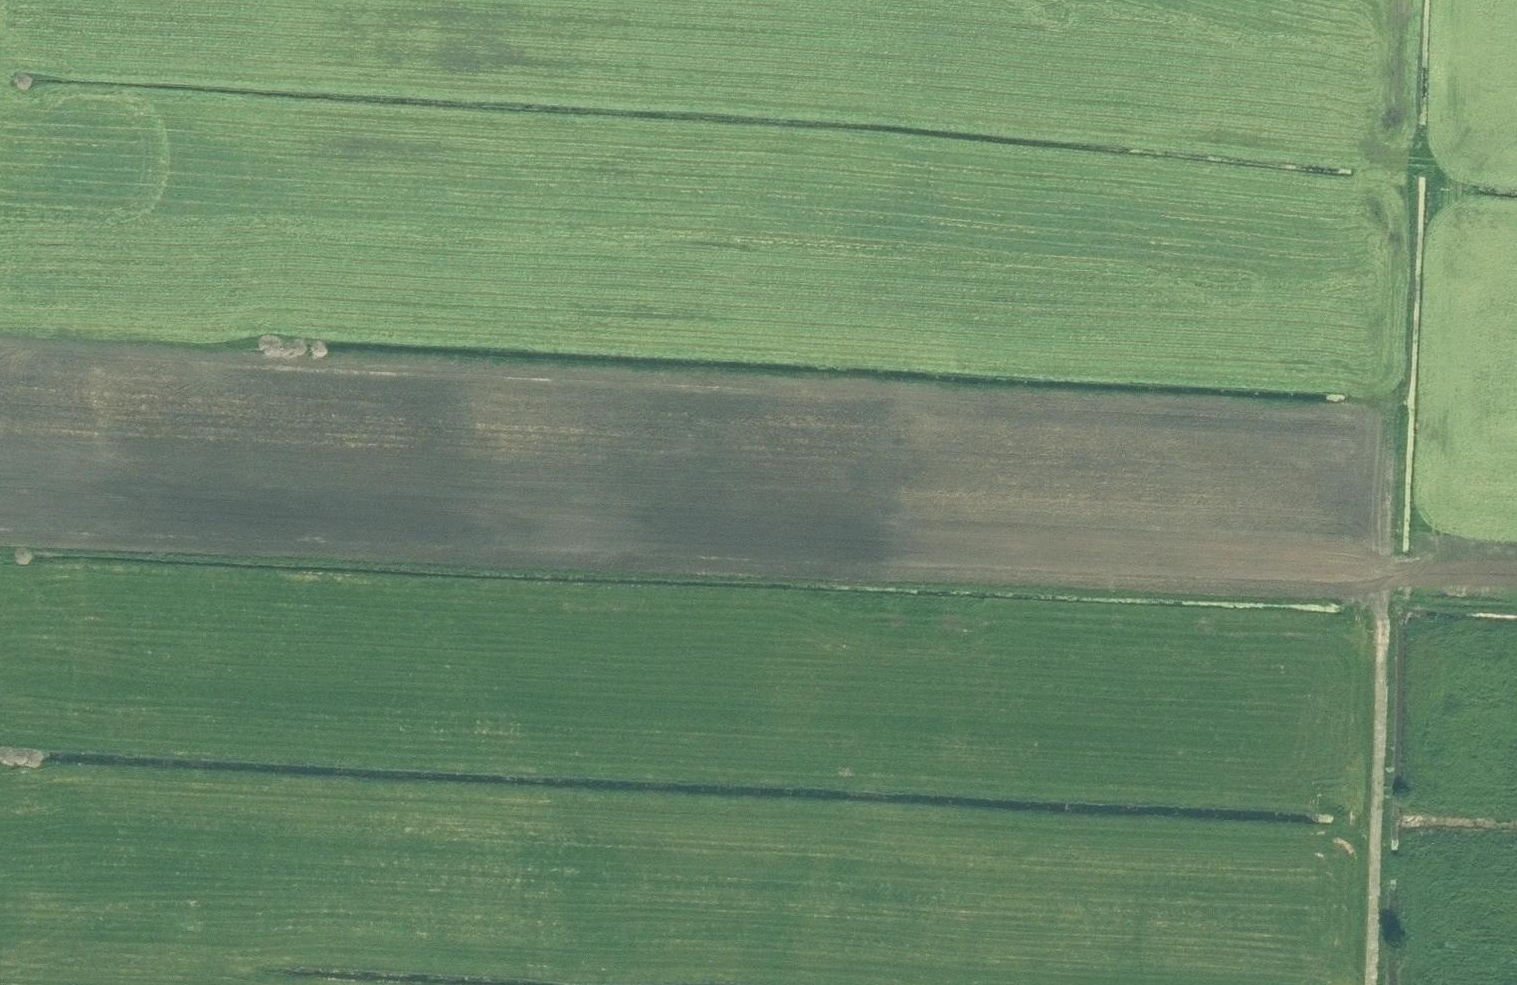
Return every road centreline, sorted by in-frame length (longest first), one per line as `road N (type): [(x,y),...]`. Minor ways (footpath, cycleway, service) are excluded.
road 1 (track): [(1370,984),(1381,593)]

